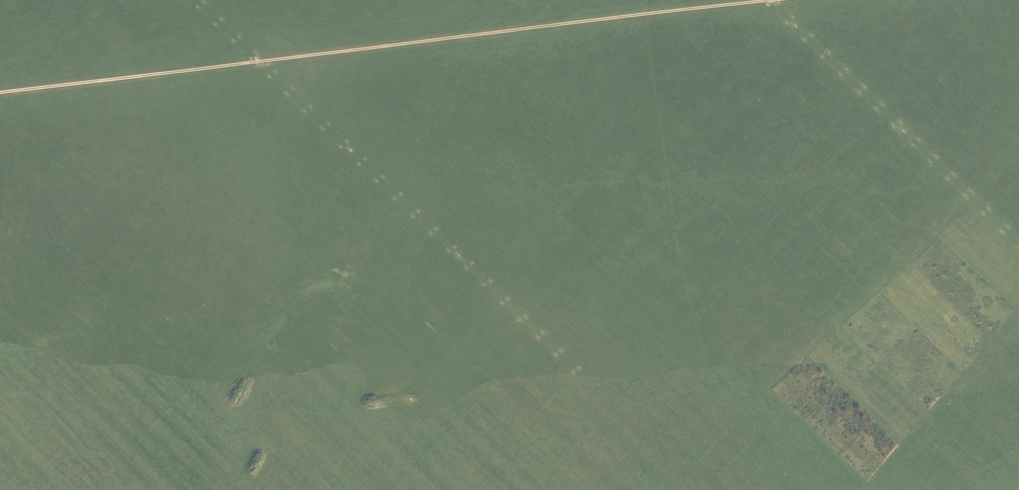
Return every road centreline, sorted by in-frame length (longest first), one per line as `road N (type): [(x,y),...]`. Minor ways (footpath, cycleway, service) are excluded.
road 1 (track): [(771,0),(0,92)]

